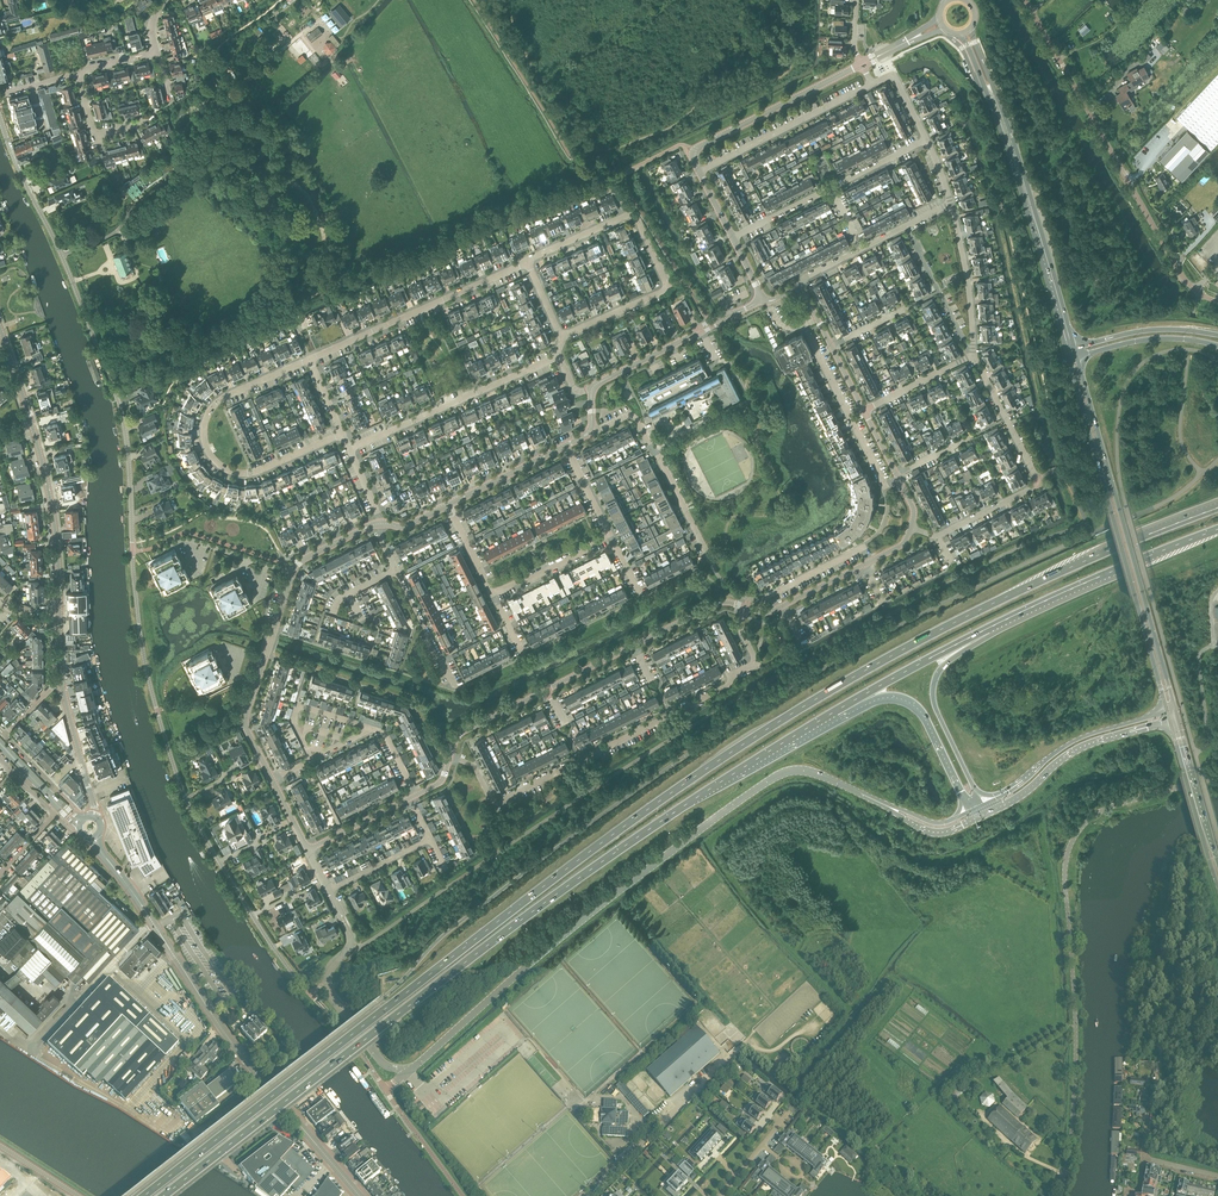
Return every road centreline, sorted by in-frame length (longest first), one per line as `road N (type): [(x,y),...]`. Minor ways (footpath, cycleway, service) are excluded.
road 1 (primary): [(1217,506),(890,655),(718,759),(143,1195)]
road 2 (primary): [(165,1195),(598,867),(834,713)]
road 3 (unclassified): [(186,799),(145,663),(118,399),(0,119)]
road 4 (unclassified): [(385,1091),(685,843),(778,779),(814,776),(886,805)]
road 5 (unclassified): [(1217,776),(1111,807),(1071,846),(1076,1033),(1072,1141),(1059,1195)]
road 6 (residential): [(450,760),(477,770),(496,806),(672,718),(751,668),(739,629),(746,608)]
road 7 (secondary): [(359,1195),(255,1074),(109,862)]
road 8 (secondary): [(1177,714),(1076,362)]
road 9 (secondary): [(1076,362),(1168,712)]
road 10 (unclassified): [(1217,301),(1185,278),(1027,0)]
road 11 (residential): [(450,760),(470,729),(712,607),(746,608)]
road 12 (unclassified): [(273,780),(248,714),(293,574),(302,561),(381,524)]
road 13 (residential): [(528,262),(633,214),(667,289),(562,337)]
road 14 (residential): [(342,435),(245,474),(221,467),(206,447),(215,406),(311,361)]
road 15 (residential): [(972,357),(1036,483),(937,537),(913,529)]
road 16 (tertiary): [(1072,347),(990,89)]
road 17 (residential): [(311,361),(528,262)]
road 18 (residential): [(350,451),(559,357)]
road 19 (primary): [(985,804),(933,689),(946,664),(1007,621)]
road 20 (primary): [(1007,621),(1217,530)]
road 21 (secondary): [(983,817),(1081,749),(1171,721)]
road 22 (unclassified): [(700,172),(696,149),(861,64)]
road 23 (secondary): [(1168,712),(1076,740),(985,804)]
road 24 (residential): [(711,560),(636,419),(593,430)]
road 25 (primary): [(834,713),(880,699),(910,703),(925,717),(970,811)]
road 26 (primary): [(834,713),(1007,621)]
road 27 (residential): [(700,172),(872,84)]
road 28 (unclassified): [(32,425),(54,522),(58,609)]
road 29 (unclassified): [(385,1091),(274,948)]
road 30 (residential): [(952,205),(967,269),(971,352)]
road 31 (primary): [(1217,335),(1132,333),(1072,347)]
road 32 (primary): [(1075,358),(1150,340),(1217,347)]
road 33 (unclassified): [(60,678),(93,817)]
road 34 (residential): [(971,352),(908,226)]
road 35 (residential): [(456,691),(398,572)]
road 36 (residential): [(494,596),(611,536)]
road 37 (unclassified): [(449,505),(565,446)]
road 38 (unclassified): [(463,1195),(385,1091)]
road 39 (unclassified): [(592,389),(701,330)]
road 40 (residential): [(156,114),(102,134),(78,73)]
road 41 (residential): [(863,410),(972,357)]

